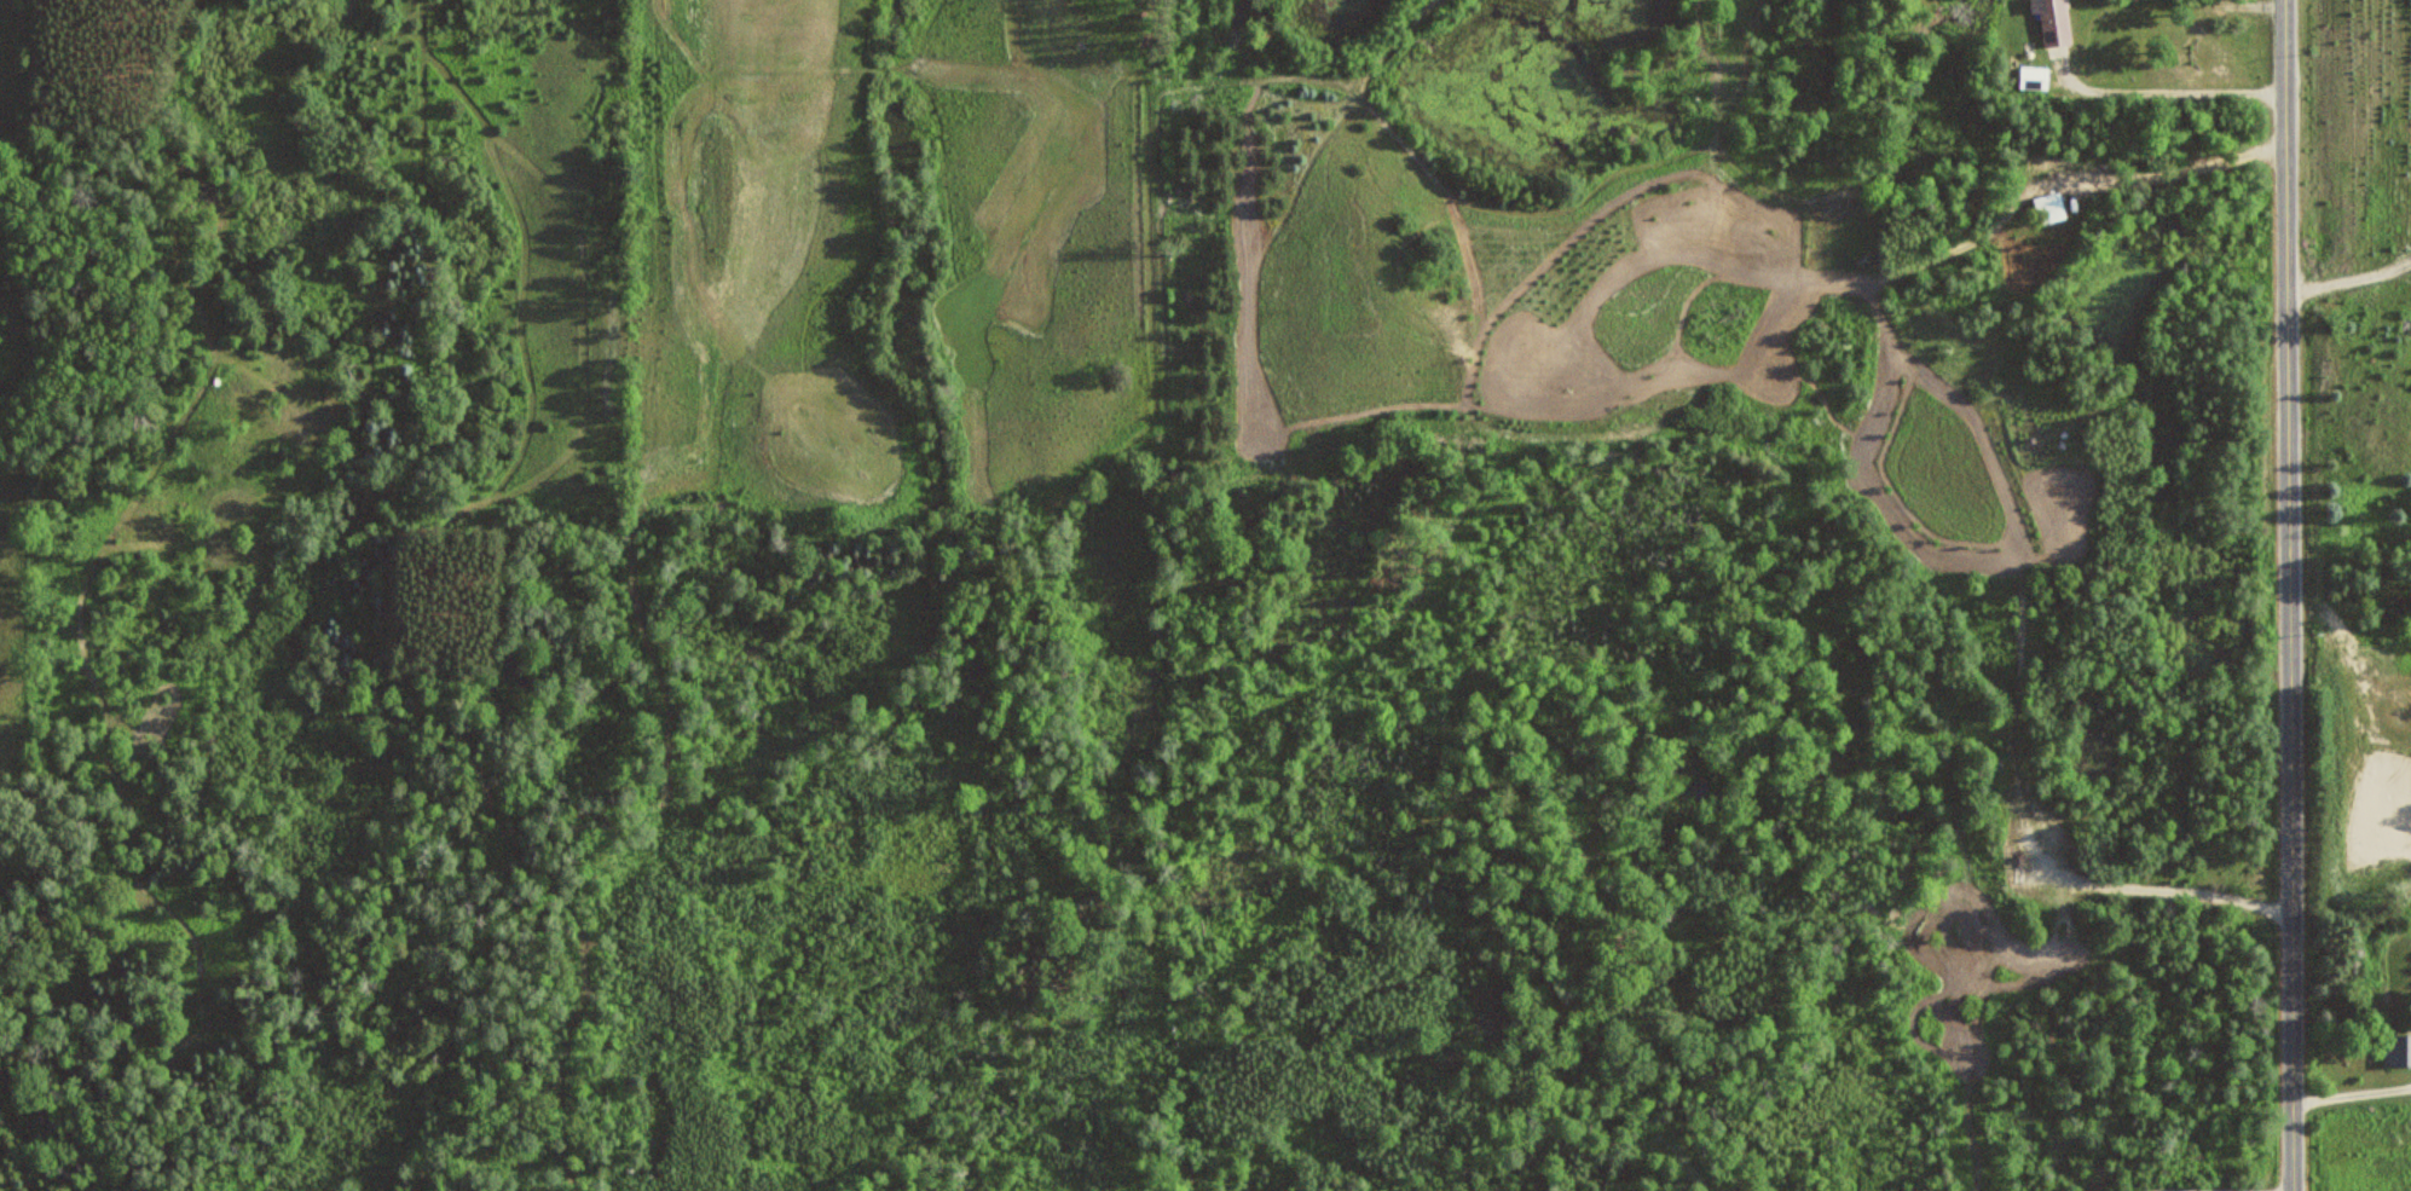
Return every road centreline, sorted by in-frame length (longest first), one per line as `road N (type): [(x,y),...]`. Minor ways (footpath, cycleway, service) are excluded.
road 1 (residential): [(2292,1190),(2286,0)]

